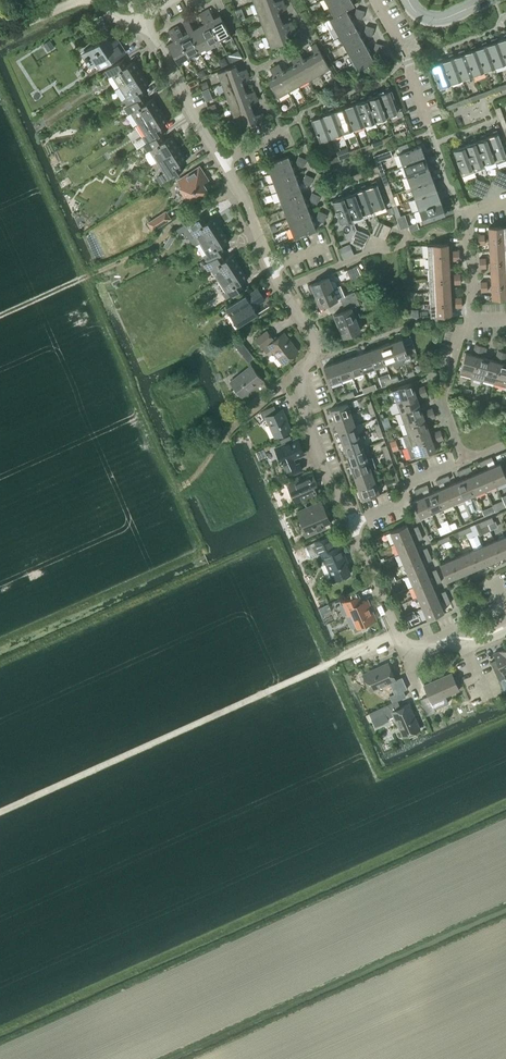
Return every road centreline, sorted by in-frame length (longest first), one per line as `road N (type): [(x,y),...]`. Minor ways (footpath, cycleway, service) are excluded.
road 1 (track): [(0,814),(399,635)]
road 2 (residential): [(303,370),(316,344),(224,159),(143,22)]
road 3 (track): [(0,315),(157,243),(172,225),(237,185)]
road 4 (residential): [(354,524),(300,393),(303,370)]
road 5 (residential): [(472,320),(469,214),(505,200)]
road 6 (residential): [(417,651),(399,635),(354,524)]
road 7 (unclassified): [(354,524),(391,511),(416,480),(465,459)]

